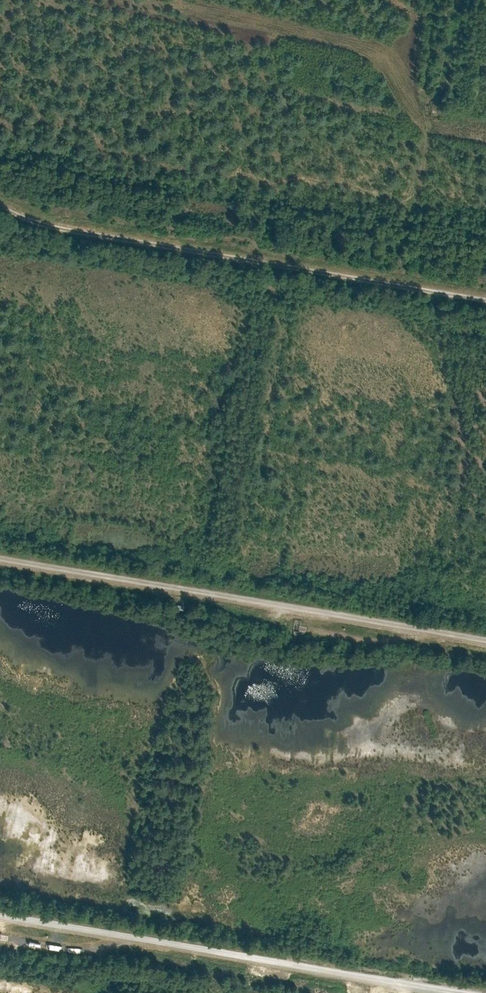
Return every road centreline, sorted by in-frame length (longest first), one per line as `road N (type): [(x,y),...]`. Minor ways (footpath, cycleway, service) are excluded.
road 1 (track): [(485,297),(51,223),(0,203)]
road 2 (track): [(0,553),(485,636)]
road 3 (track): [(479,992),(0,910)]
road 4 (track): [(432,627),(359,637),(310,628)]

